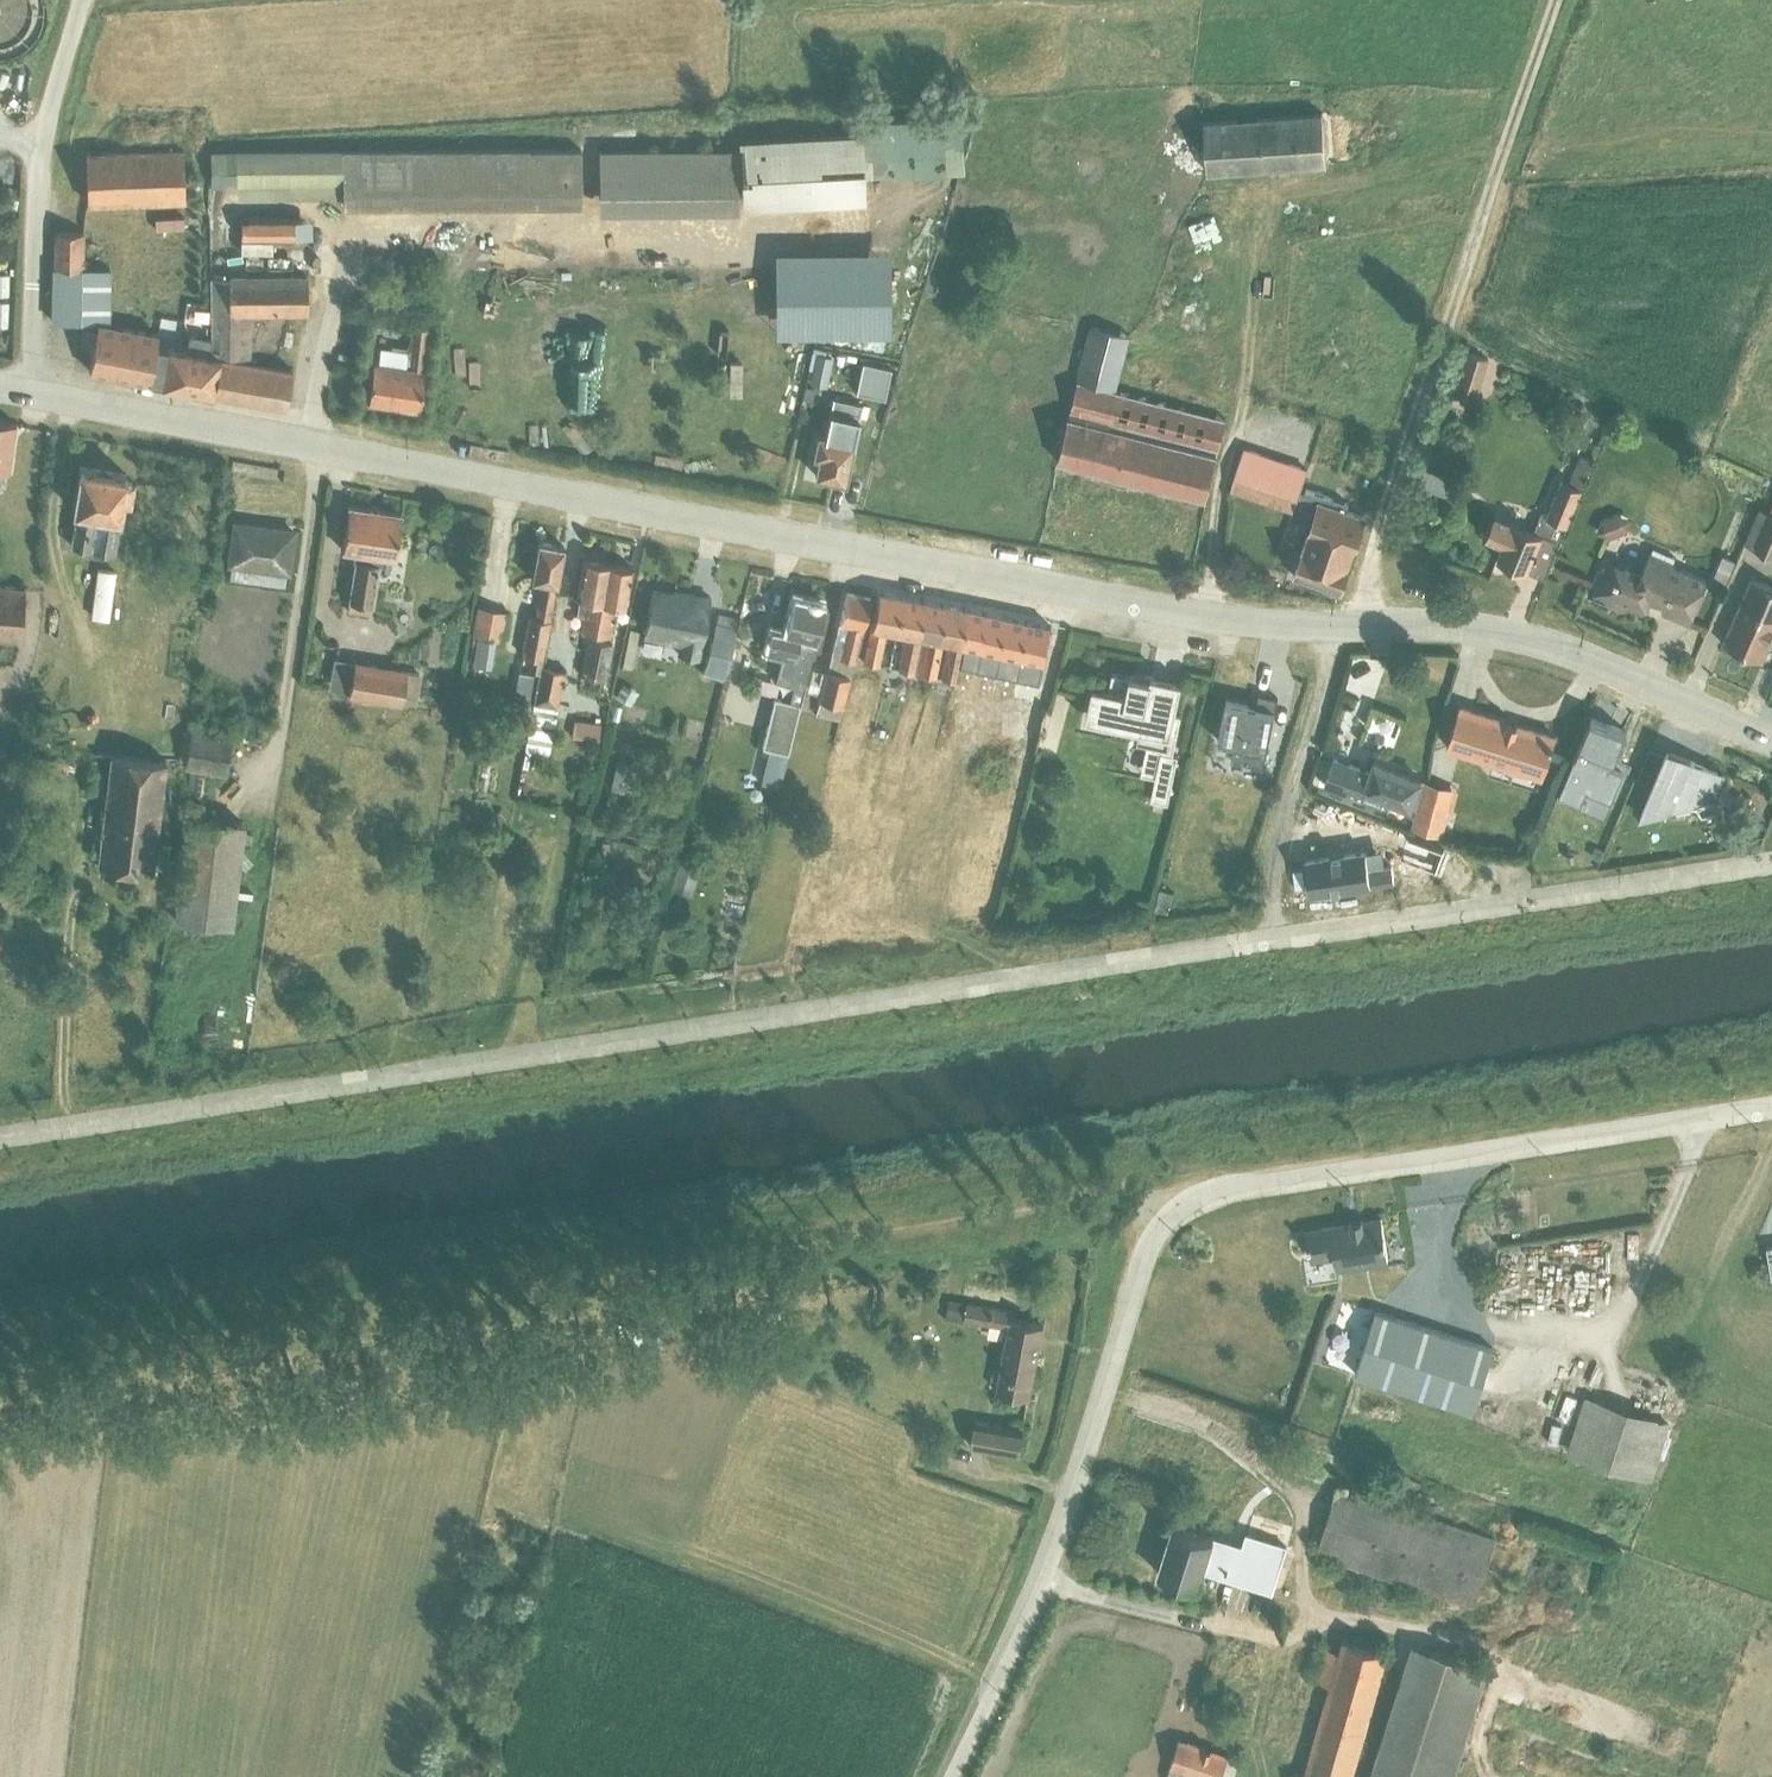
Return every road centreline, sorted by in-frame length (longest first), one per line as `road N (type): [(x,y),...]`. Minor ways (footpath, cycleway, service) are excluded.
road 1 (unclassified): [(1771,858),(0,1131)]
road 2 (tertiary): [(31,390),(1178,613),(1516,639),(1569,653),(1771,740)]
road 3 (unclassified): [(1771,1104),(1185,1202),(1155,1235),(1036,1593),(951,1776)]
road 4 (track): [(1265,935),(1287,808),(1330,651),(1365,592),(1555,0)]
road 5 (unclassified): [(83,0),(42,137),(31,390)]

